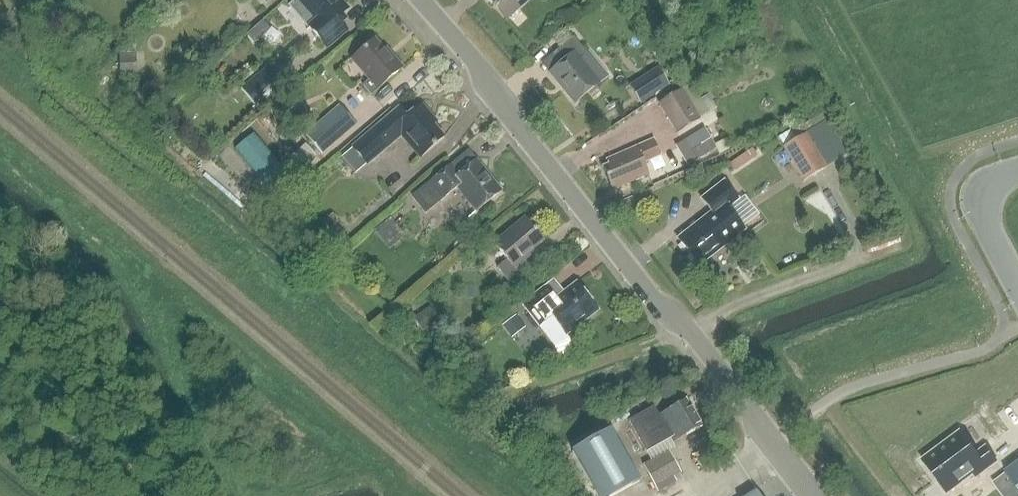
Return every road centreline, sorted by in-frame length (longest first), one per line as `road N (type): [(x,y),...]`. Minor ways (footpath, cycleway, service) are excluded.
road 1 (unclassified): [(814,495),(415,0)]
road 2 (unclassified): [(1017,174),(990,184),(980,202),(985,226),(1017,282)]

